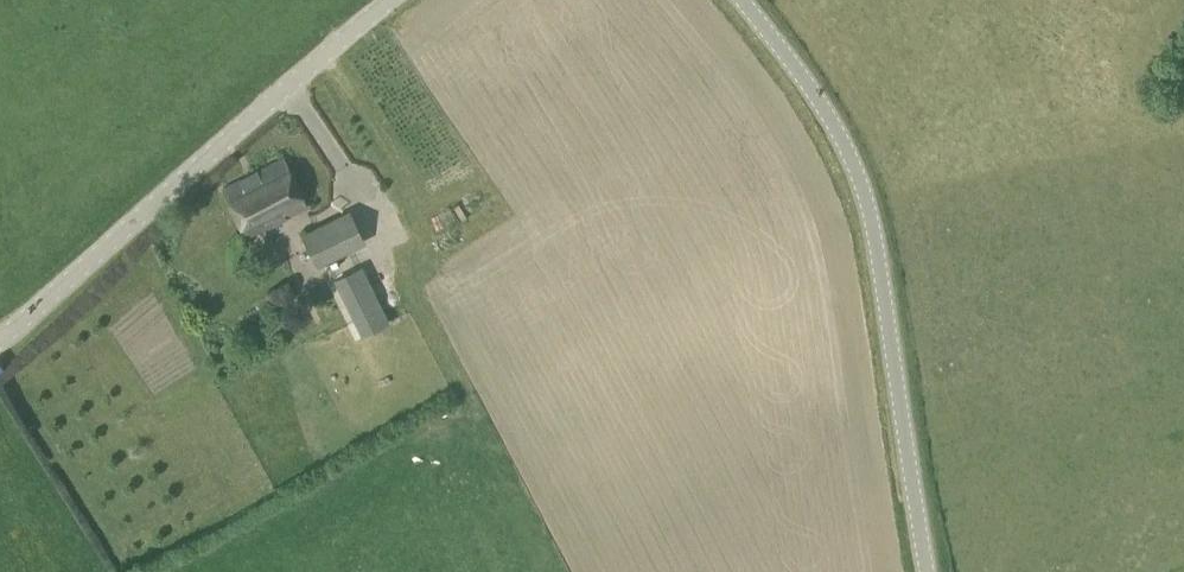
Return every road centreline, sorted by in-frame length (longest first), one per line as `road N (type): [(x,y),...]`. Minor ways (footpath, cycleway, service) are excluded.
road 1 (unclassified): [(740,0),(840,136),(856,171),(873,232),(926,571)]
road 2 (unclassified): [(0,338),(393,0)]

